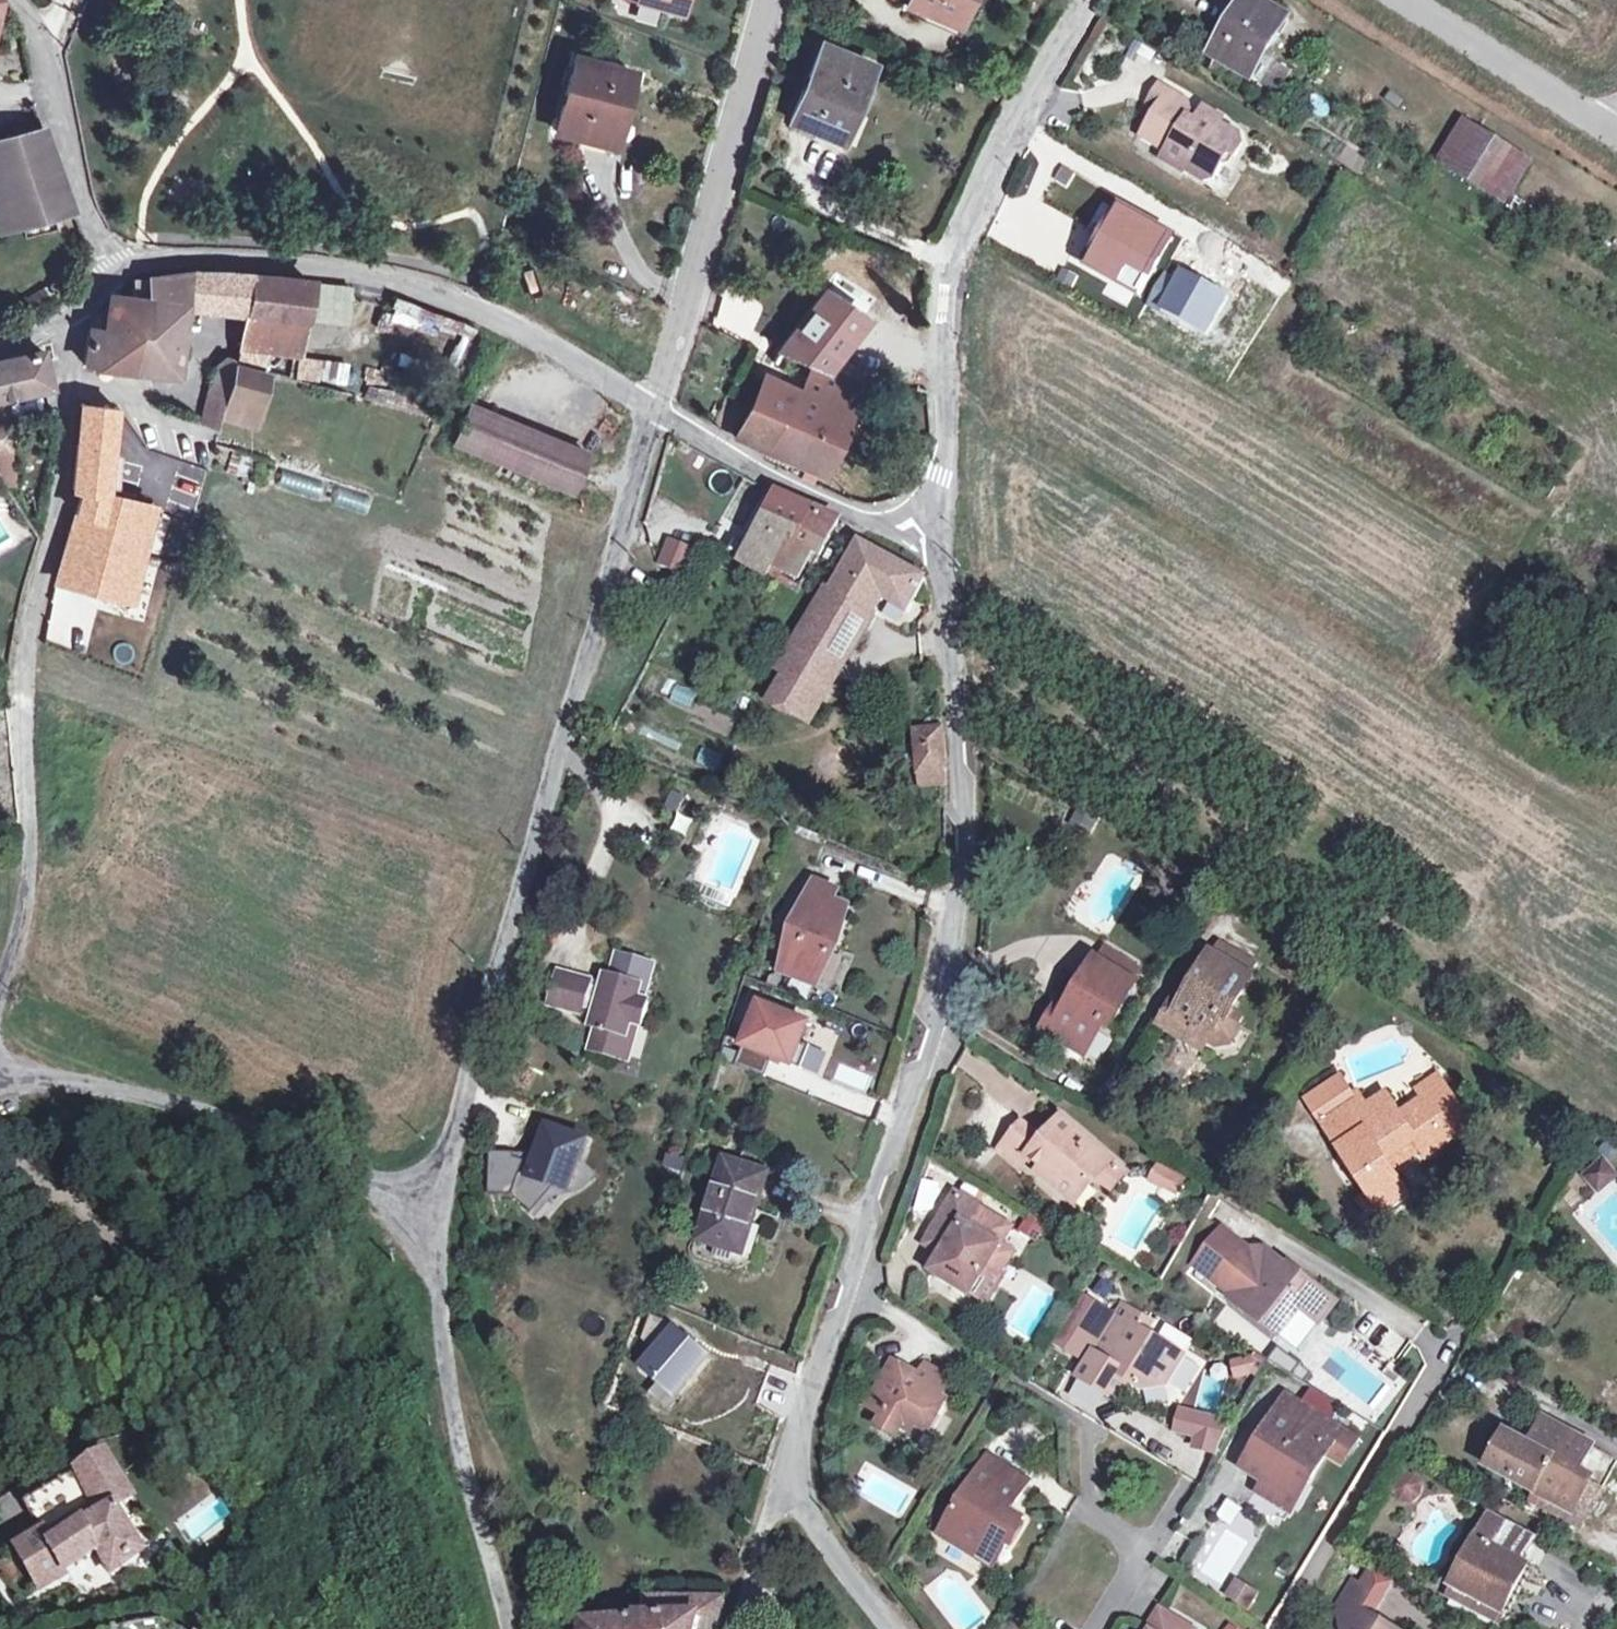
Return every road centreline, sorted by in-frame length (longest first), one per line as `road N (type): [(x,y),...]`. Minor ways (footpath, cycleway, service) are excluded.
road 1 (residential): [(945,578),(959,859),(935,1014),(863,1273),(814,1372),(793,1453),(818,1521),(891,1628)]
road 2 (residential): [(656,405),(459,1109),(442,1232)]
road 3 (track): [(943,386),(1293,599),(1476,729),(1592,789),(1616,778)]
road 4 (unclassified): [(72,310),(62,488),(25,663),(26,898),(19,961),(0,1002)]
road 5 (unclassified): [(1080,0),(972,198),(943,292),(937,542)]
road 6 (residential): [(120,260),(257,258),(421,286),(488,310),(656,405)]
road 7 (residential): [(0,1075),(124,1097),(350,1180),(442,1232)]
road 8 (unclassified): [(769,0),(656,405)]
road 9 (residential): [(442,1232),(440,1383),(505,1628)]
road 10 (unclassified): [(0,1413),(104,1412),(166,1439),(177,1483),(162,1541),(160,1613)]
road 11 (residential): [(1277,1628),(1445,1353)]
road 12 (residential): [(656,405),(761,468),(937,542)]
road 13 (residential): [(120,260),(82,203),(36,30),(12,0)]
road 14 (residential): [(1399,0),(1616,134)]
road 15 (residential): [(1097,1628),(1182,1482)]

